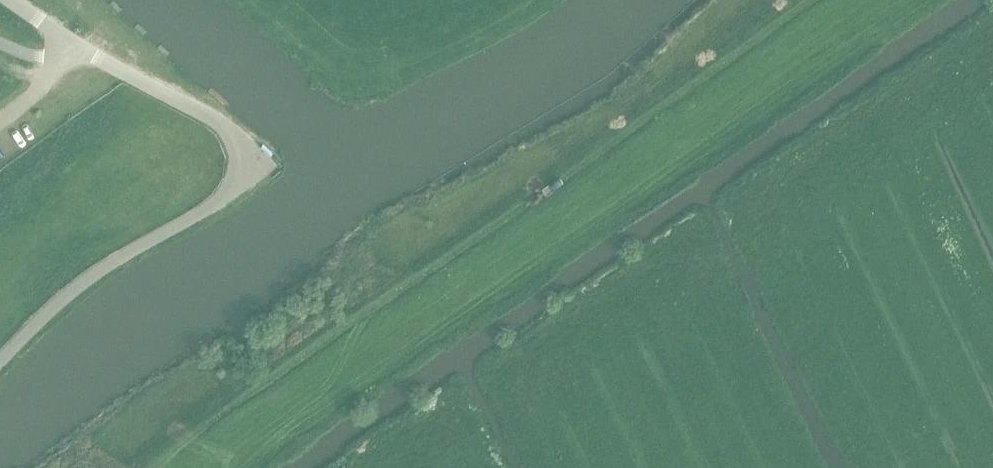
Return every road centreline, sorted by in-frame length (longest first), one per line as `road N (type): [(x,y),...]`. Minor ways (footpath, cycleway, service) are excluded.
road 1 (unclassified): [(80,45),(214,121),(238,143),(244,169),(233,193),(106,267),(0,362)]

